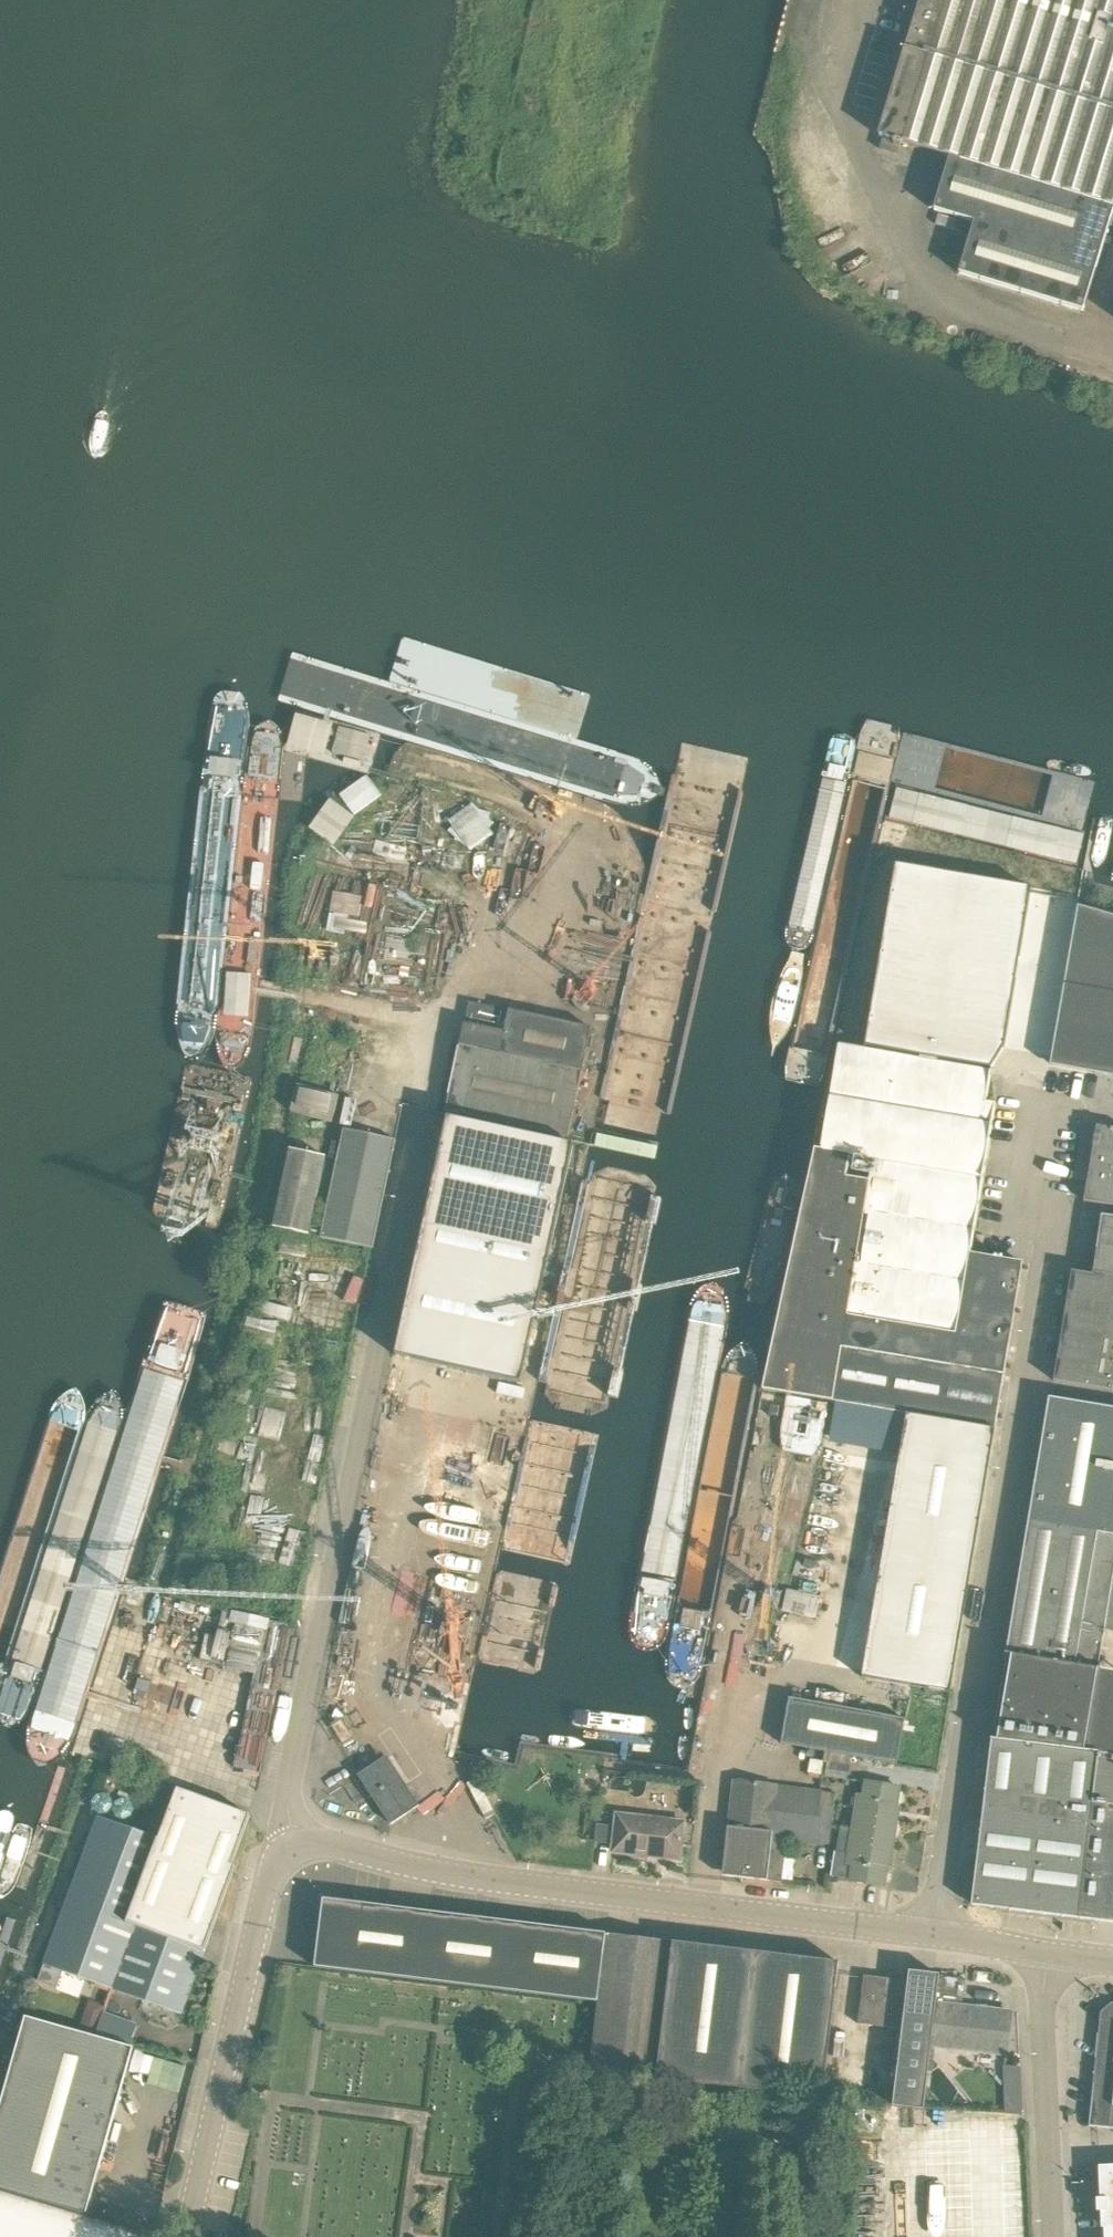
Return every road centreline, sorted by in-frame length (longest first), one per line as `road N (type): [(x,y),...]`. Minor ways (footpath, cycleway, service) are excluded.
road 1 (unclassified): [(936,1936),(1069,1123)]
road 2 (unclassified): [(295,1846),(289,1796),(422,1118)]
road 3 (unclassified): [(936,1936),(438,1874),(335,1845),(295,1846)]
road 4 (unclassified): [(185,2236),(274,1872),(295,1846)]
road 5 (unclassified): [(1054,2236),(1044,1951)]

